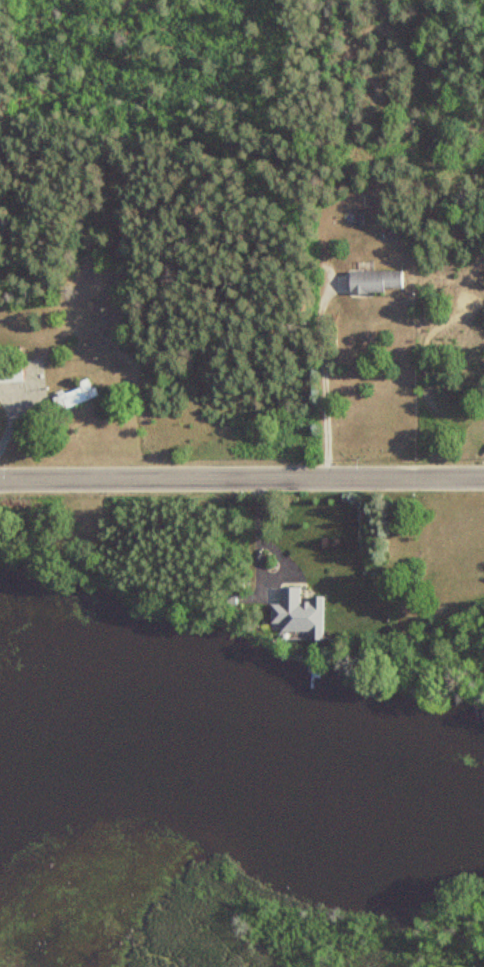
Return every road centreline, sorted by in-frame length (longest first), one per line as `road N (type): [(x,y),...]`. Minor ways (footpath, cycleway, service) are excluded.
road 1 (tertiary): [(483,478),(0,480)]

